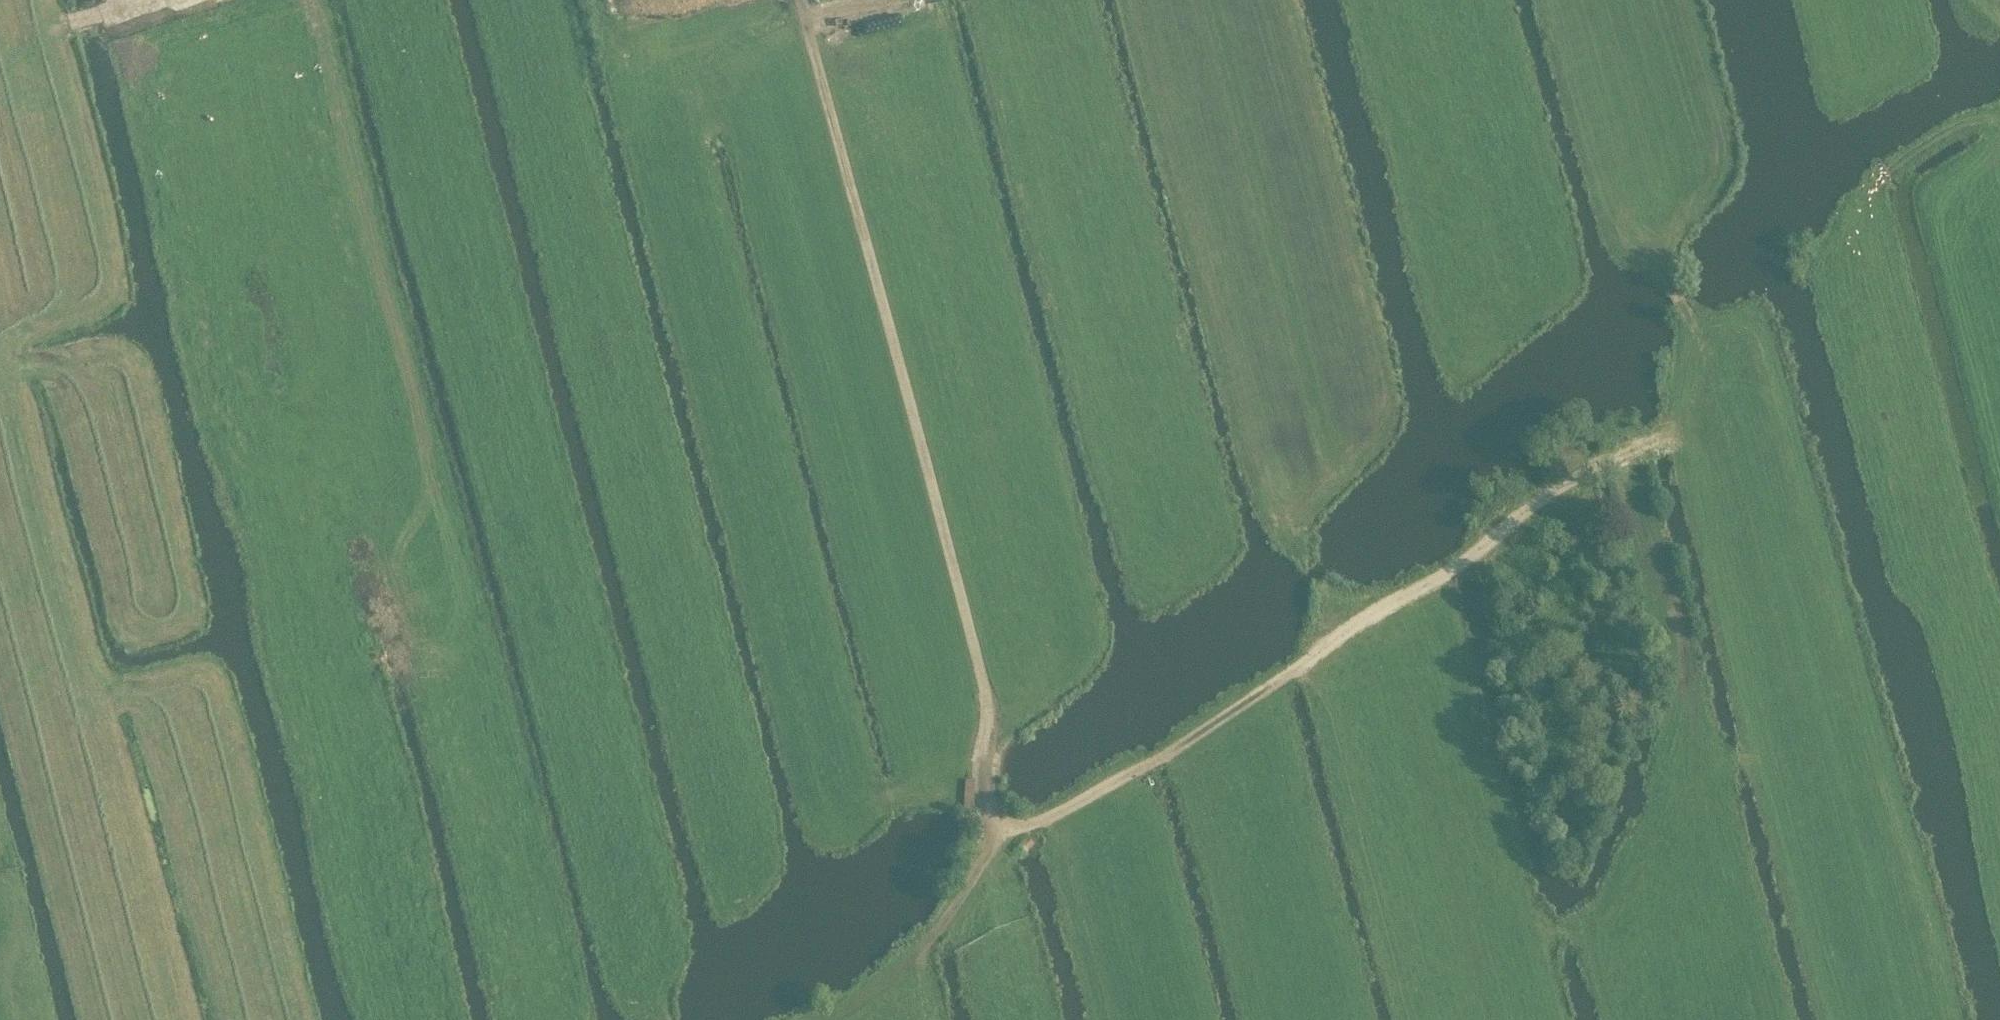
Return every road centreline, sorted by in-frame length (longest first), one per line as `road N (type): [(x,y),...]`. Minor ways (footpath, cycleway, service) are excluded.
road 1 (track): [(994,843),(981,797),(986,696),(800,0)]

